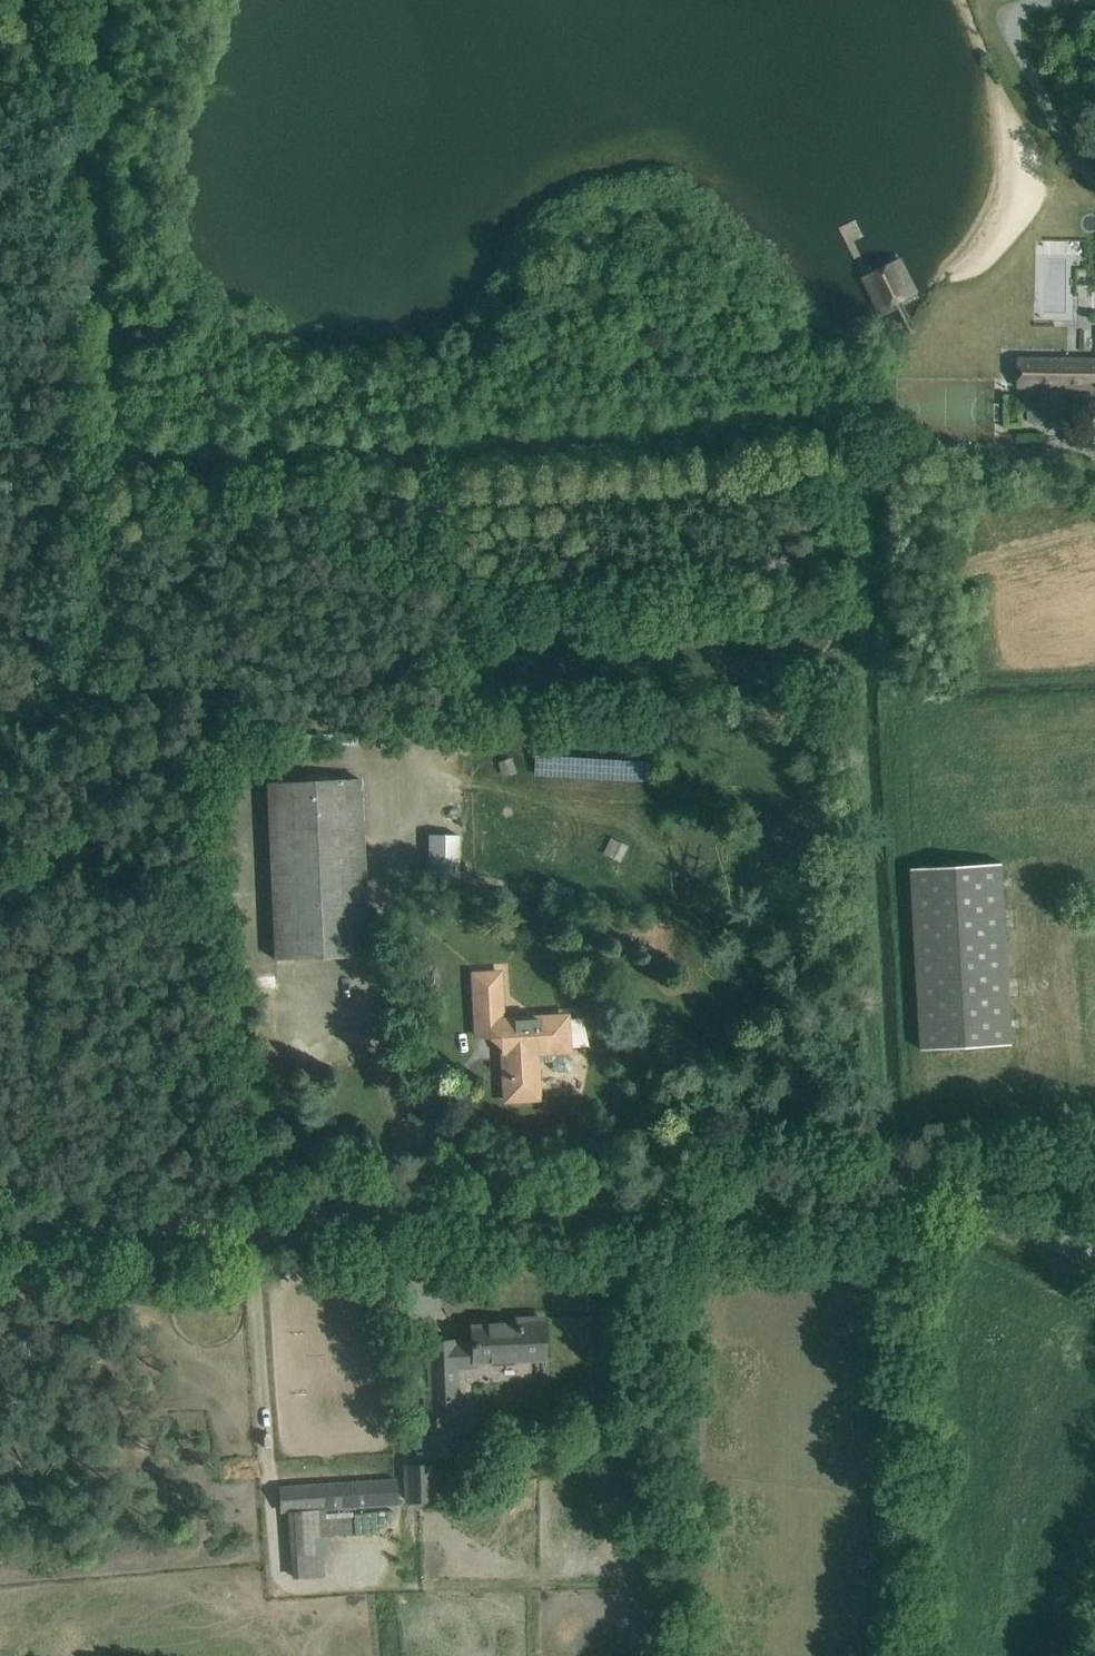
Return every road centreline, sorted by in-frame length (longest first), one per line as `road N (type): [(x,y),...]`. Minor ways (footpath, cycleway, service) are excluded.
road 1 (unclassified): [(1094,1258),(960,1191),(904,1181),(0,1239)]
road 2 (track): [(429,691),(0,718)]

